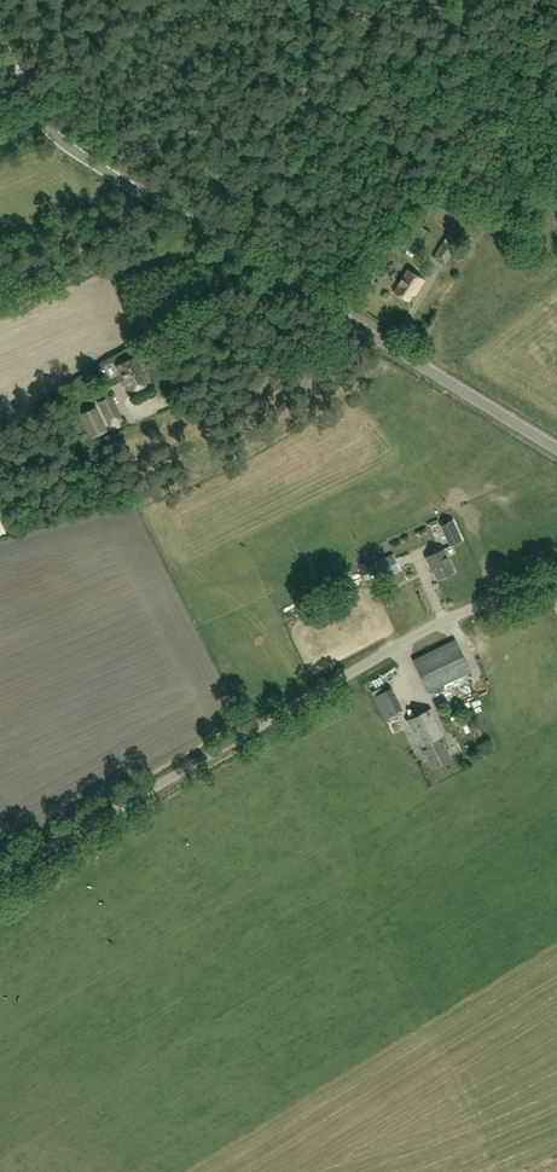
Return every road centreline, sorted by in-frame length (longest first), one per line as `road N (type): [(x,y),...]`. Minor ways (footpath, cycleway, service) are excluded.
road 1 (unclassified): [(556,450),(78,155),(33,118),(0,43)]
road 2 (unclassified): [(0,880),(399,646),(556,578)]

